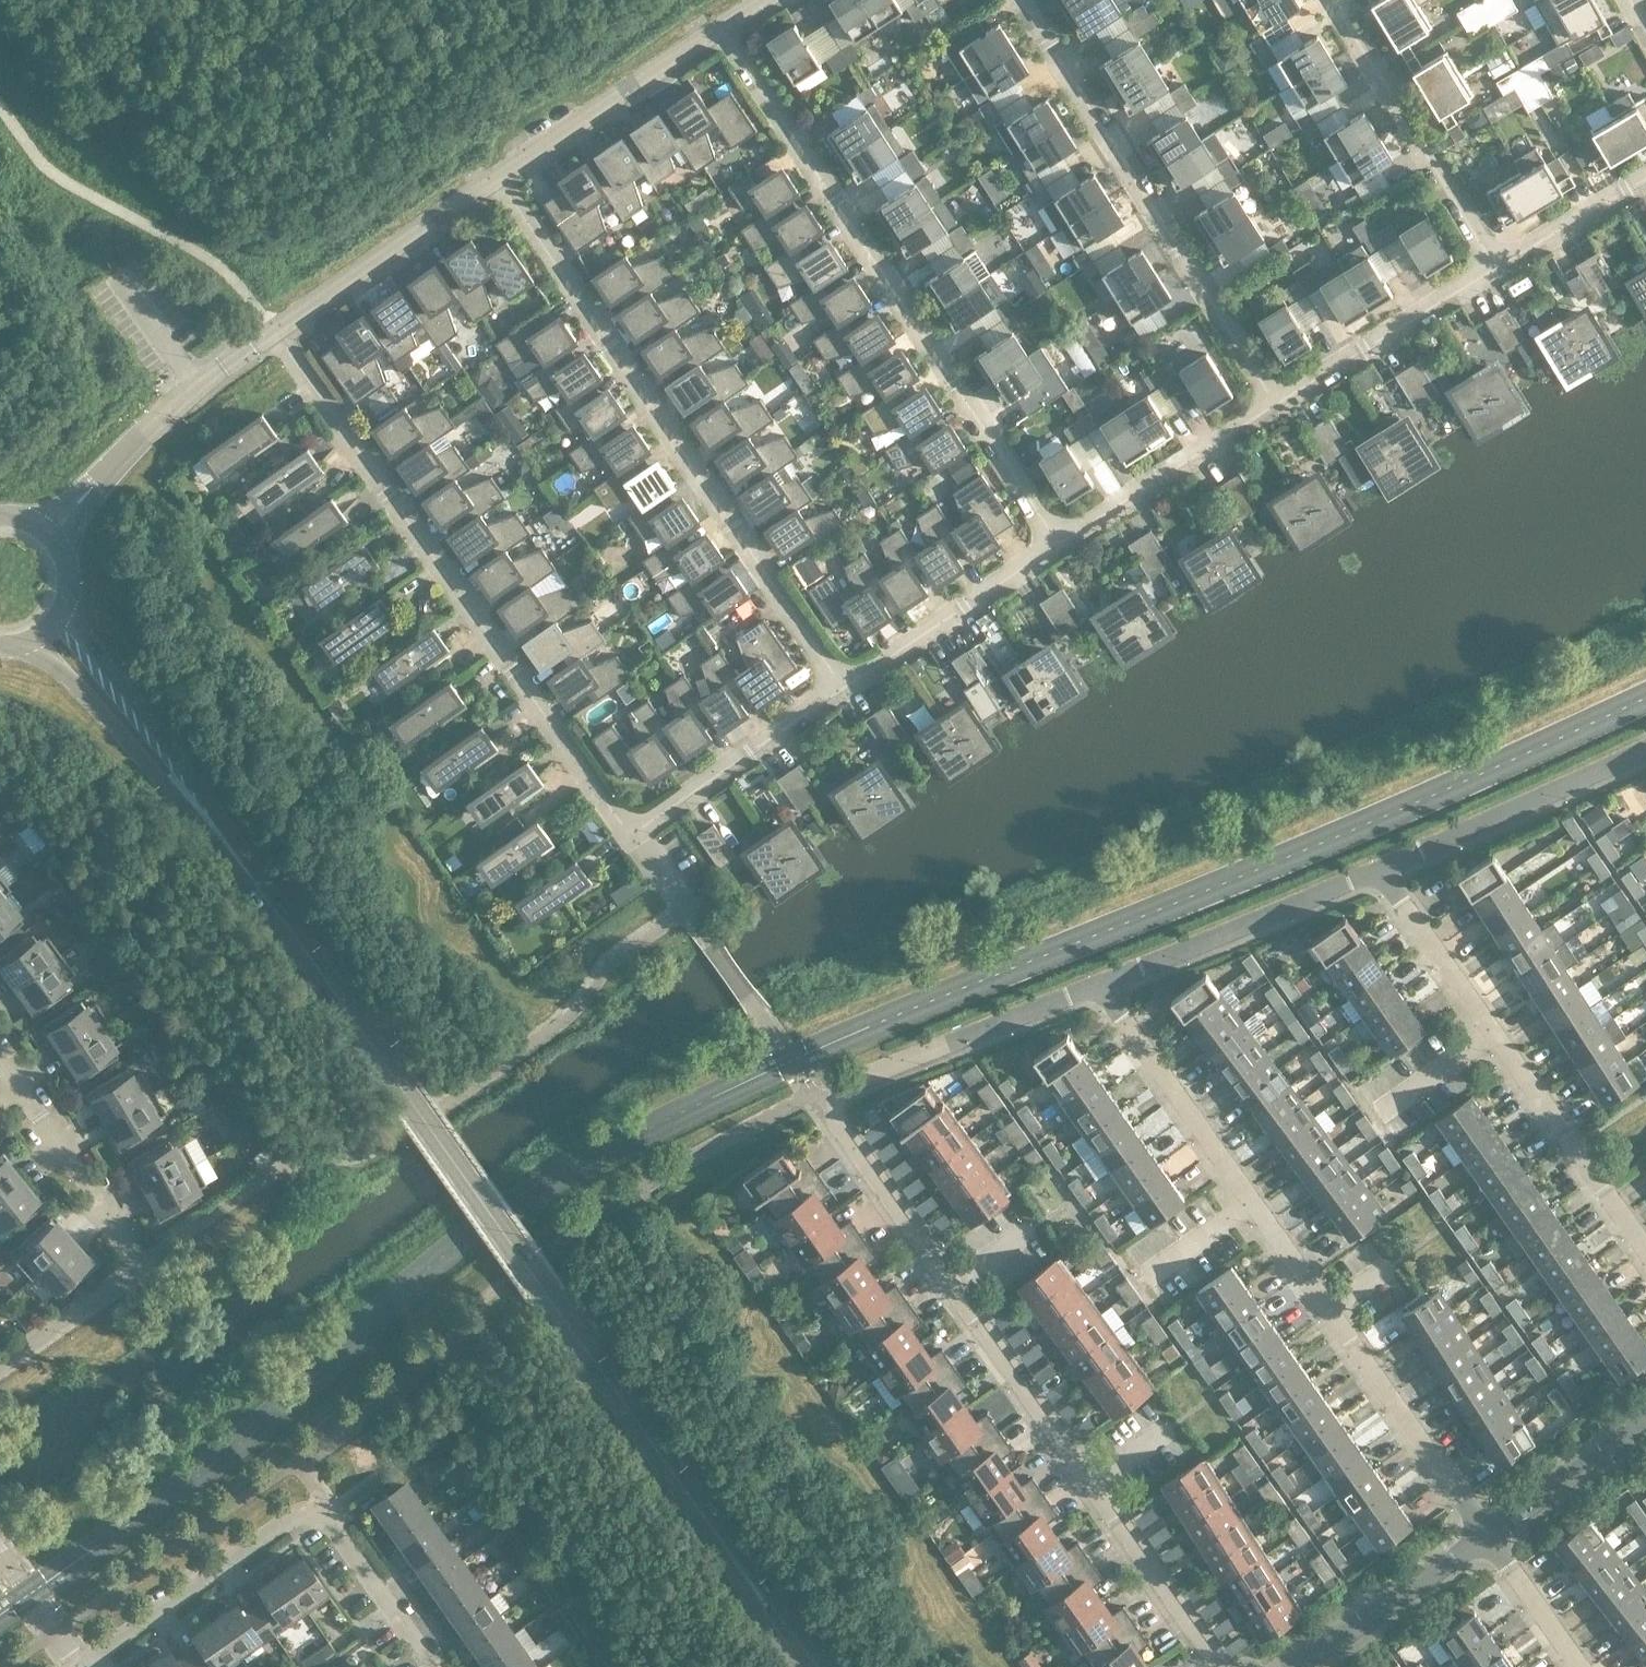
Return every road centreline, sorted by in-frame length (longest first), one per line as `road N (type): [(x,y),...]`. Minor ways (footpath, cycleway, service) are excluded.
road 1 (residential): [(1221,1666),(836,1111),(853,1083),(1104,983)]
road 2 (secondary): [(742,1572),(203,809)]
road 3 (residential): [(1485,1538),(1104,983)]
road 4 (residential): [(497,180),(843,694)]
road 5 (residential): [(274,334),(633,834)]
road 6 (residential): [(1056,549),(719,35)]
road 7 (residential): [(1269,404),(1021,0)]
road 8 (residential): [(1645,1254),(1380,868)]
road 9 (residential): [(0,1370),(136,1278),(138,1268),(0,1062)]
road 10 (residential): [(1494,275),(1325,0)]
road 11 (residential): [(1104,983),(1380,868)]
road 12 (residential): [(1380,868),(1645,748)]
road 13 (residential): [(83,1666),(317,1502)]
road 14 (residential): [(274,334),(497,180)]
road 15 (residential): [(497,180),(719,35)]
road 16 (residential): [(1269,404),(1494,275)]
road 17 (residential): [(1056,549),(1269,404)]
road 18 (residential): [(843,694),(1056,549)]
road 19 (residential): [(633,834),(843,694)]
road 20 (secondary): [(203,809),(178,760),(64,613)]
road 21 (secondary): [(32,643),(158,773),(203,809)]
road 22 (residential): [(95,482),(157,419),(274,334)]
road 23 (residential): [(1299,1666),(1485,1538)]
road 24 (residential): [(430,1666),(317,1502)]
road 25 (residential): [(1485,1538),(1645,1426)]
road 26 (residential): [(1494,275),(1645,187)]
road 27 (residential): [(1576,1666),(1485,1538)]
road 28 (residential): [(80,1666),(0,1552)]
road 29 (secondary): [(829,1666),(742,1572)]

